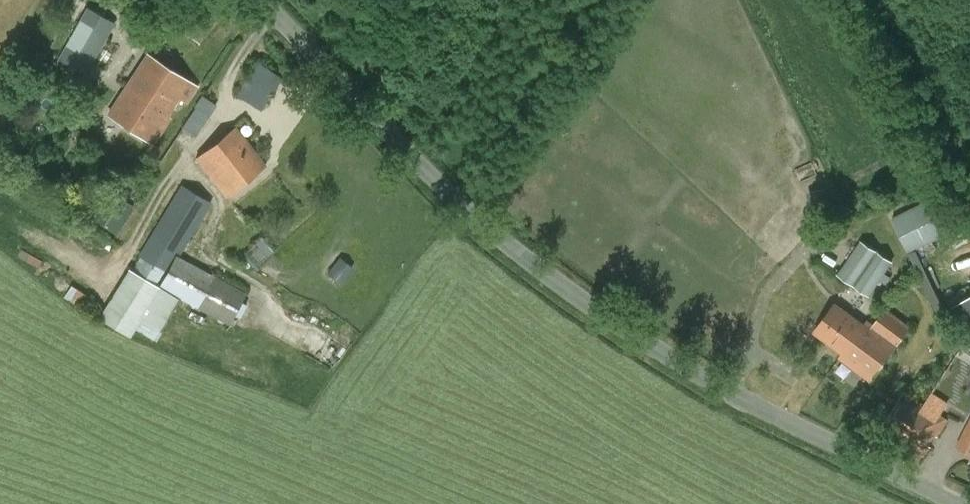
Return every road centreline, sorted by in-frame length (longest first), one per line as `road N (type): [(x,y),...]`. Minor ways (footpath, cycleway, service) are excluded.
road 1 (tertiary): [(969,501),(630,334),(474,213),(259,0)]

